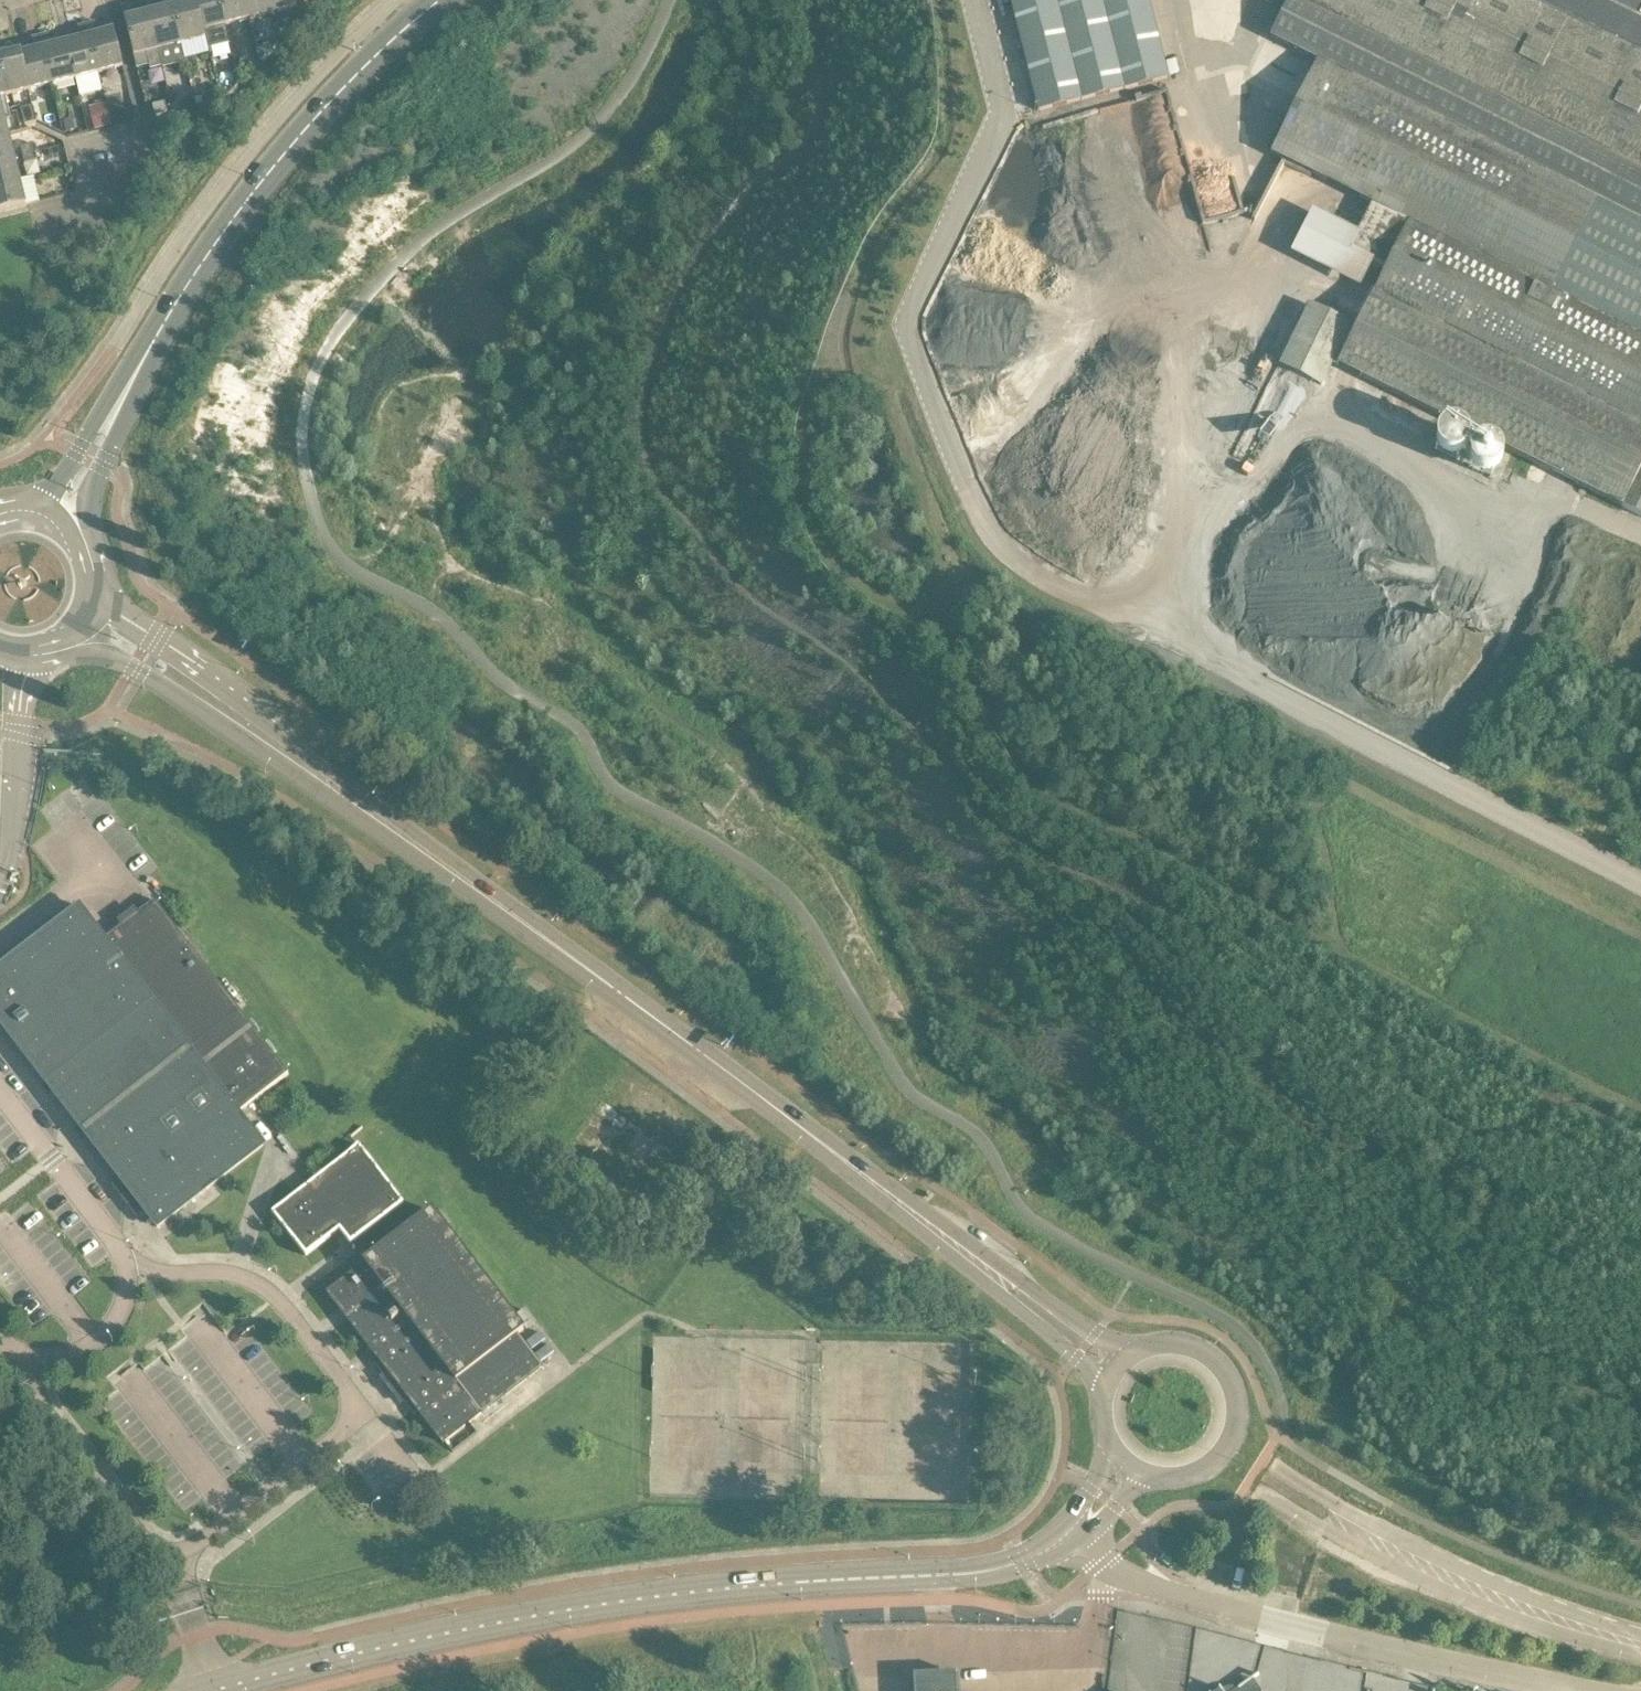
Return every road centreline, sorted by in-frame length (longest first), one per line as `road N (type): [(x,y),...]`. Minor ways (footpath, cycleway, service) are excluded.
road 1 (tertiary): [(1116,1369),(526,926),(87,620)]
road 2 (tertiary): [(216,1690),(389,1647),(649,1599),(997,1571),(1068,1540)]
road 3 (secondary): [(54,519),(239,213),(365,66),(441,0)]
road 4 (unclassified): [(1582,1690),(1301,1633),(1101,1565),(1068,1540)]
road 5 (unclassified): [(1640,1645),(1498,1601),(1289,1492)]
road 6 (tertiary): [(1133,1467),(1166,1478),(1199,1471),(1225,1449),(1236,1404),(1226,1374),(1188,1346),(1141,1350),(1116,1369)]

